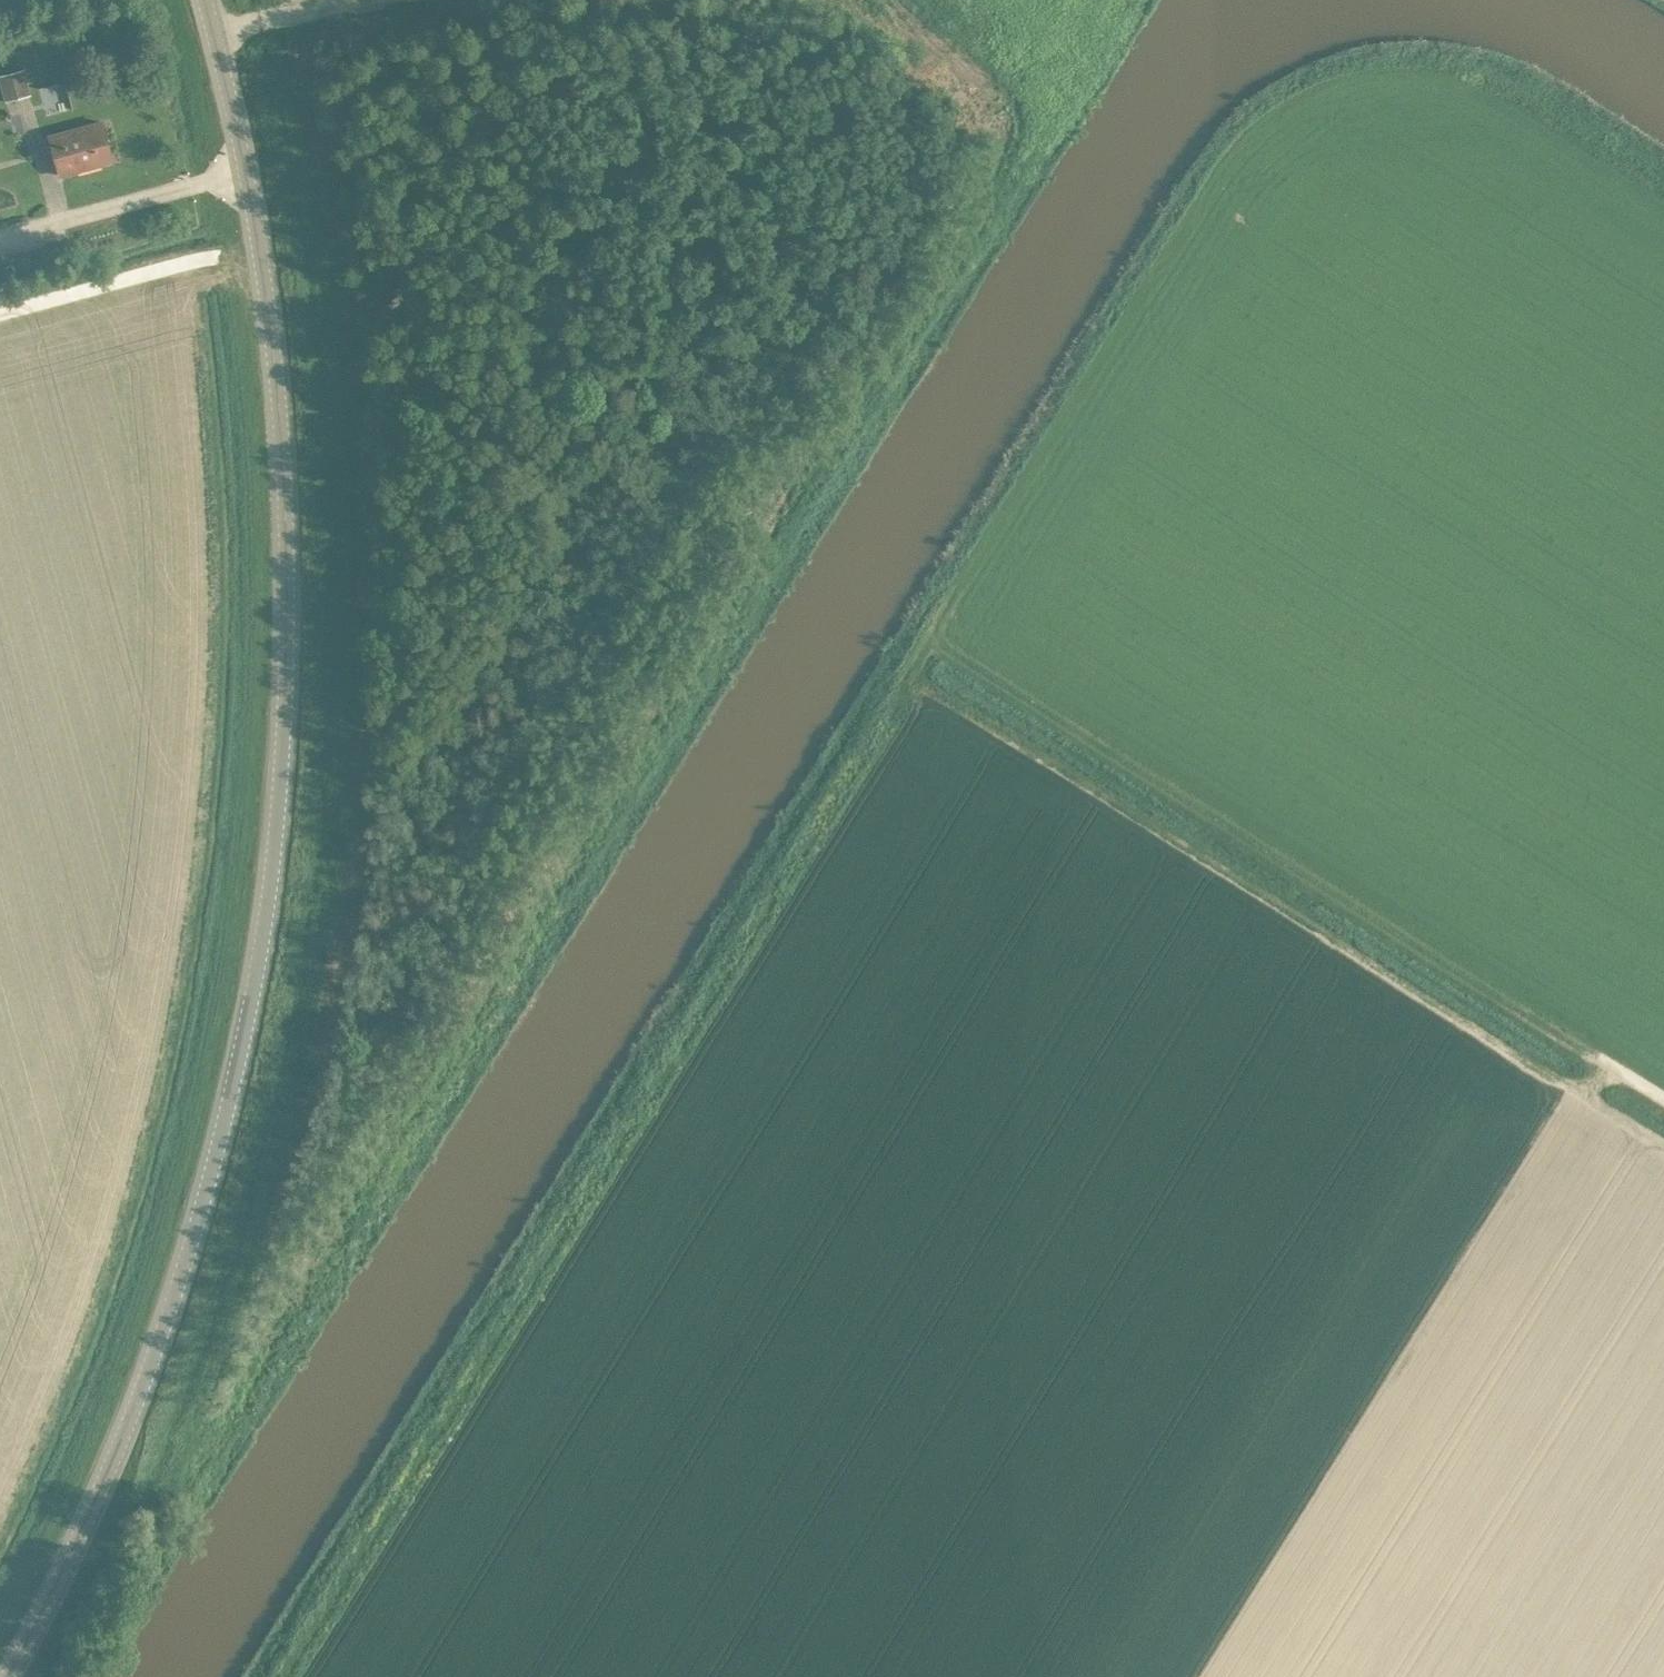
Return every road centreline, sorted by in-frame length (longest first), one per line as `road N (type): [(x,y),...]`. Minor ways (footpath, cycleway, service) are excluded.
road 1 (track): [(1663,1097),(928,640),(271,1676)]
road 2 (tertiary): [(2,1676),(48,1600),(147,1369),(240,1027),(263,869),(284,544),(275,385),(243,165),(203,0)]
road 3 (track): [(211,28),(343,0)]

